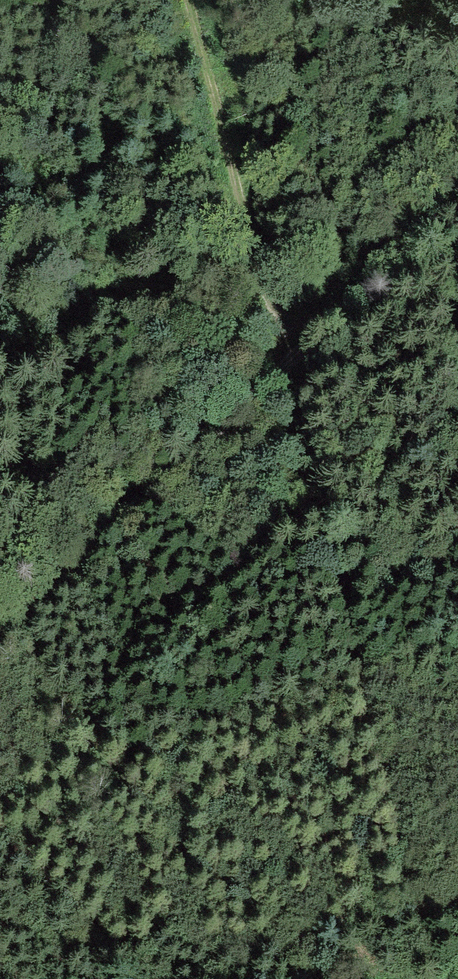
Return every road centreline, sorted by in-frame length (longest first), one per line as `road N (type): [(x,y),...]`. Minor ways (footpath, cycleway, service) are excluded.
road 1 (track): [(304,343),(325,476),(371,638),(443,978)]
road 2 (track): [(457,192),(0,630)]
road 3 (track): [(304,343),(254,276),(185,0)]

